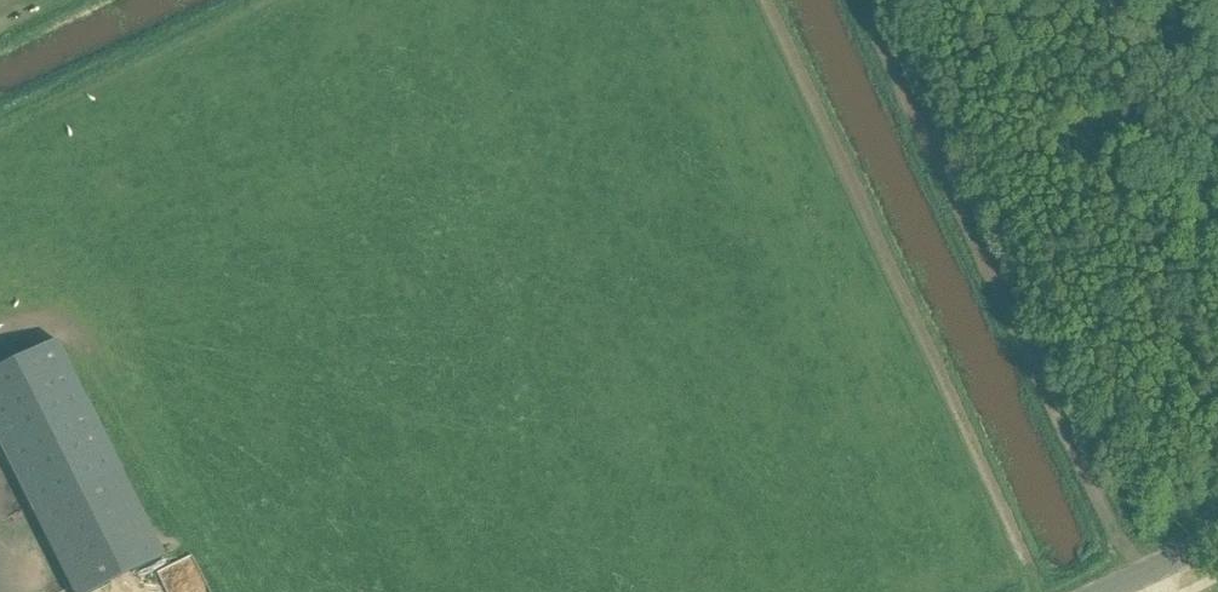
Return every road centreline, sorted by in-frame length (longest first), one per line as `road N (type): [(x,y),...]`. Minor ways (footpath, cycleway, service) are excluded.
road 1 (tertiary): [(1106,591),(1217,539)]

